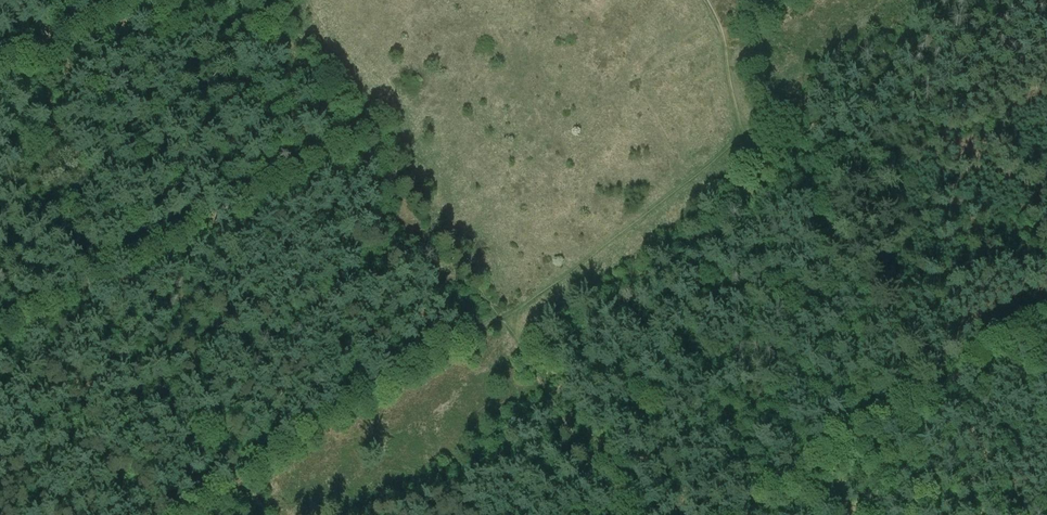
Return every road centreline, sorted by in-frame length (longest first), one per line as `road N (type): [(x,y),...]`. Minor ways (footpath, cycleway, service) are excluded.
road 1 (track): [(745,120),(768,150),(798,170),(905,350),(936,371),(1046,304)]
road 2 (track): [(186,514),(495,324)]

